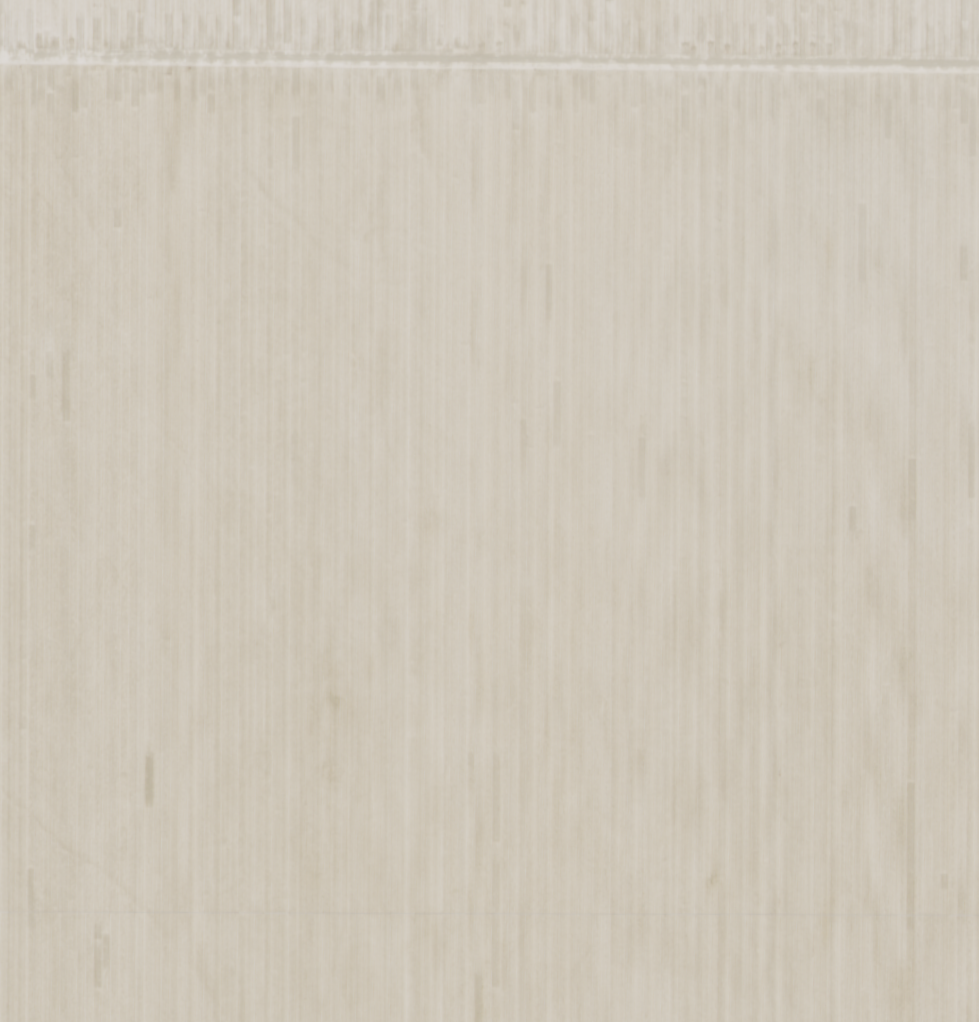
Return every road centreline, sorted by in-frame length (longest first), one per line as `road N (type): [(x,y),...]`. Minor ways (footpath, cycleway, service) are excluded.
road 1 (residential): [(978,64),(0,58)]

